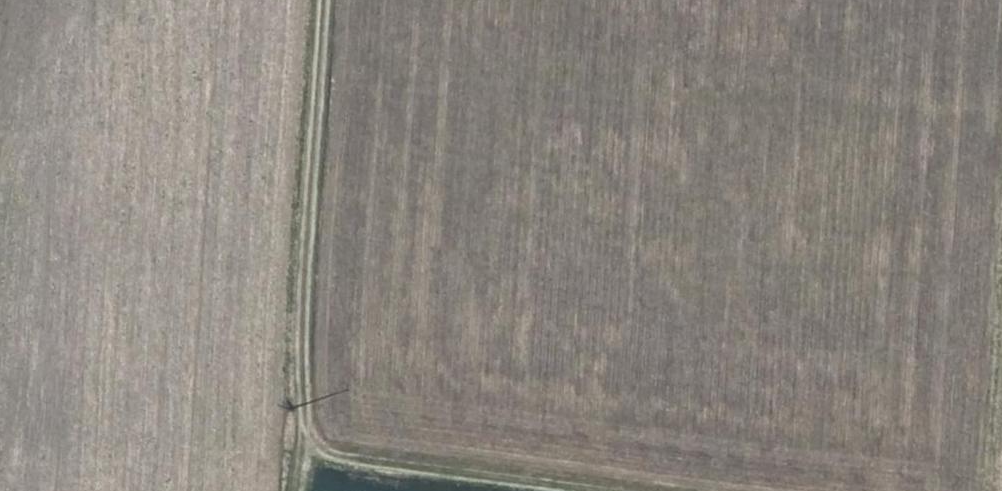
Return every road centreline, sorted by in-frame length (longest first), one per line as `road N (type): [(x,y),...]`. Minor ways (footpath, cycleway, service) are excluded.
road 1 (track): [(319,0),(301,320),(301,490)]

